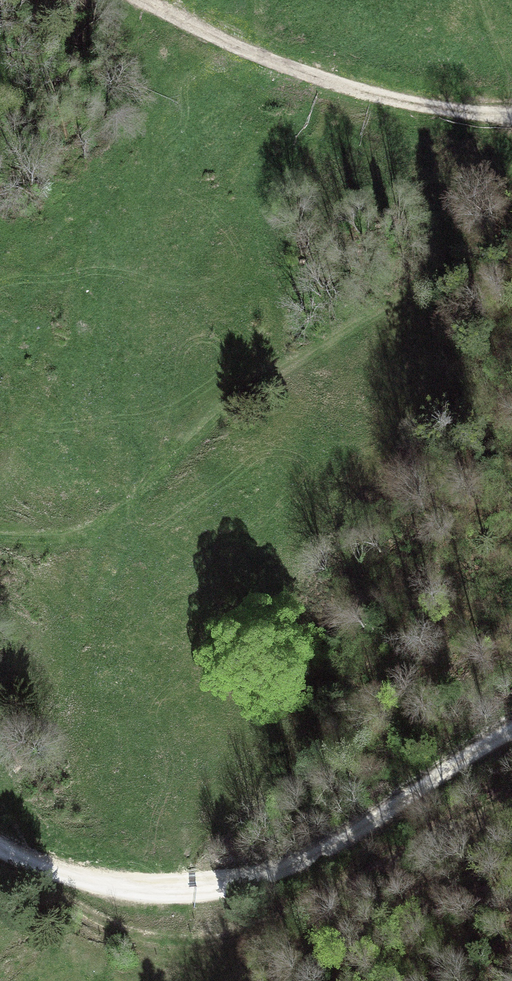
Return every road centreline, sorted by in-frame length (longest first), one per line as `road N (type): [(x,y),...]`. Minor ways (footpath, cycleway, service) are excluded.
road 1 (track): [(0,537),(103,523),(241,395),(293,359),(394,310),(484,241),(511,201)]
road 2 (track): [(0,850),(80,882),(194,890),(309,855),(511,730)]
road 3 (track): [(23,861),(114,926),(188,939),(253,924),(511,807)]
road 4 (track): [(511,109),(472,118),(394,106),(261,61),(135,0)]

